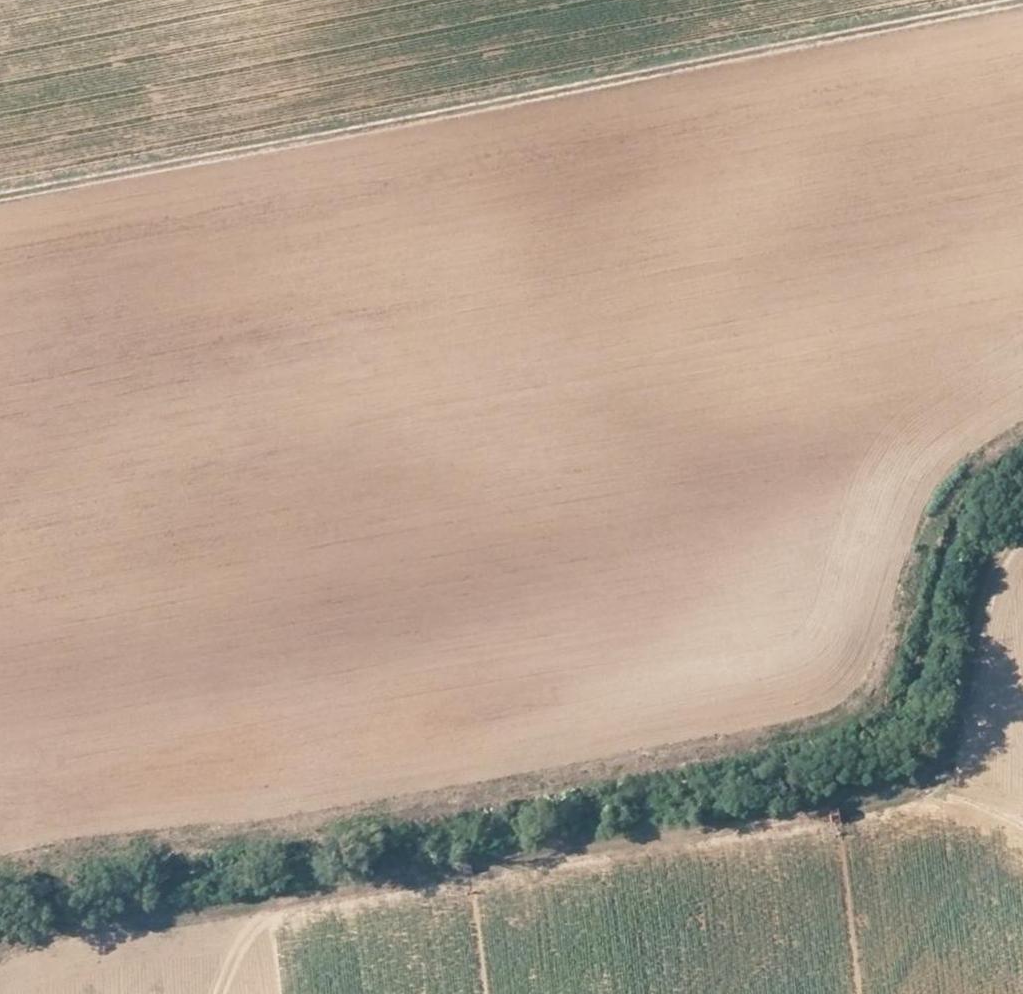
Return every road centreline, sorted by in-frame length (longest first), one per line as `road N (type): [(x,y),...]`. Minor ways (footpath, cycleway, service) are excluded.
road 1 (track): [(1022,5),(0,197)]

